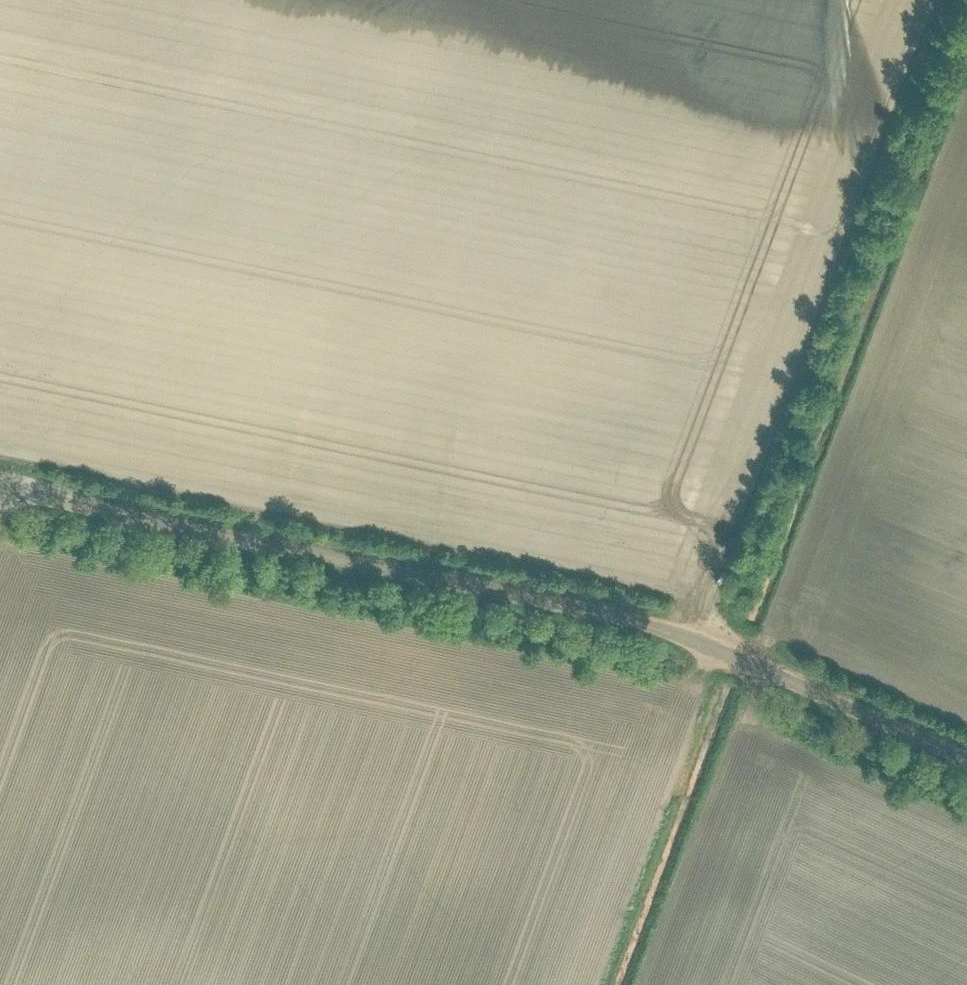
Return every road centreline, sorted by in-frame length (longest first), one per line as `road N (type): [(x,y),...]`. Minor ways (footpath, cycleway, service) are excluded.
road 1 (unclassified): [(966,751),(743,650),(648,618),(0,480)]

